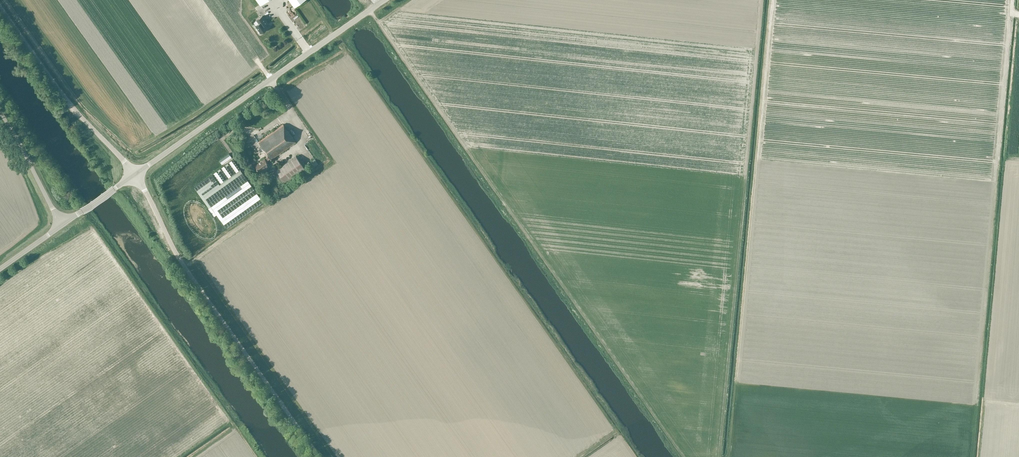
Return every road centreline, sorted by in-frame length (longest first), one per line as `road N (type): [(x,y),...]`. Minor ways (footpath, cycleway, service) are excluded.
road 1 (track): [(684,456),(369,9)]
road 2 (track): [(718,456),(761,0)]
road 3 (unclassified): [(319,456),(178,257),(135,173)]
road 4 (unclassified): [(135,173),(382,0)]
road 5 (unclassified): [(61,225),(0,112)]

